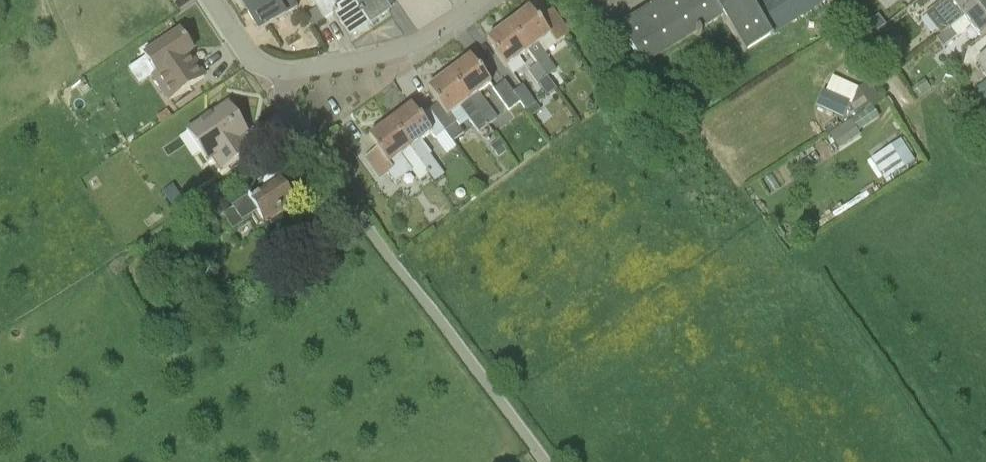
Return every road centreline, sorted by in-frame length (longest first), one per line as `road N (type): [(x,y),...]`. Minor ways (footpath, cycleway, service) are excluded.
road 1 (unclassified): [(546,461),(391,260)]
road 2 (residential): [(391,260),(286,107),(284,71)]
road 3 (residential): [(284,71),(410,44),(479,0)]

